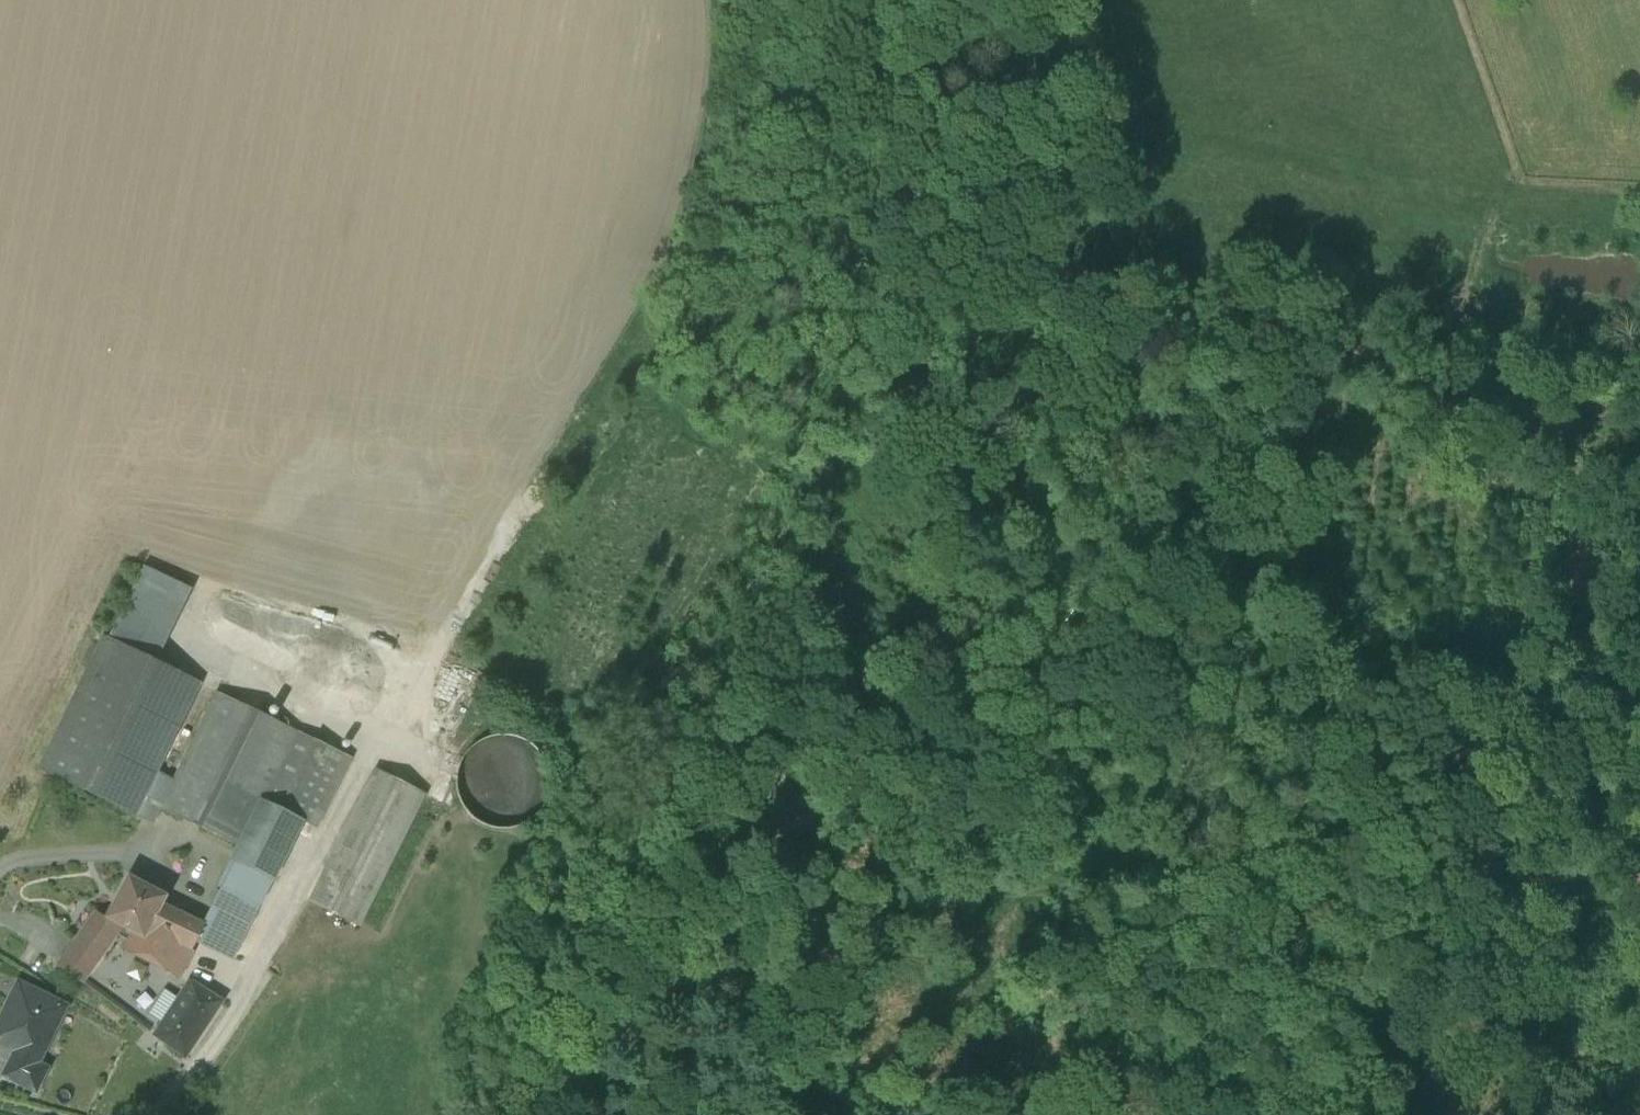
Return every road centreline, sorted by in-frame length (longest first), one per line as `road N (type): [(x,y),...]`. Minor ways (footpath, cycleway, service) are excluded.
road 1 (track): [(497,552),(686,222),(704,149),(718,0)]

